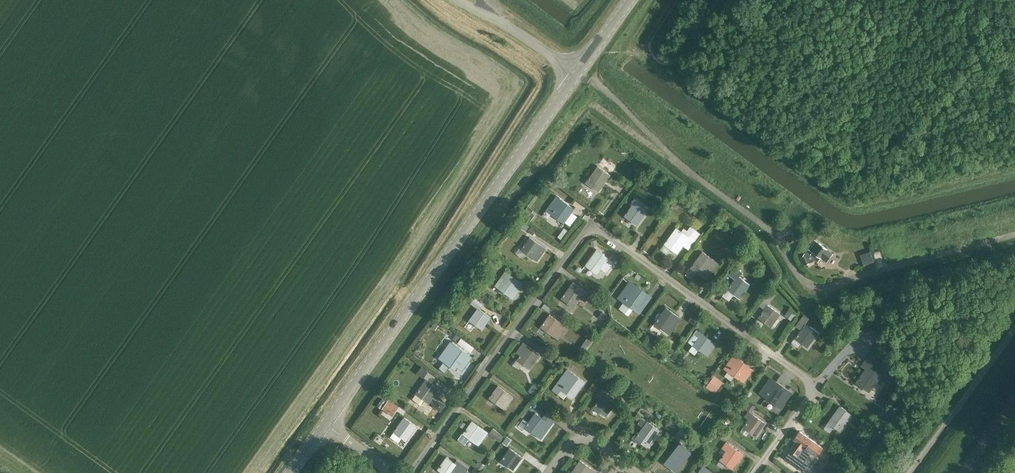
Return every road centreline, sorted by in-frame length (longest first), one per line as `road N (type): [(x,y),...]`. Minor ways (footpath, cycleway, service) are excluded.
road 1 (residential): [(410,472),(592,229),(808,383),(809,398),(755,472)]
road 2 (tertiary): [(327,423),(576,74)]
road 3 (unclassified): [(1014,234),(824,286),(804,279),(786,254)]
road 4 (unclassified): [(909,472),(1014,328)]
road 5 (unclassified): [(576,74),(456,0)]

